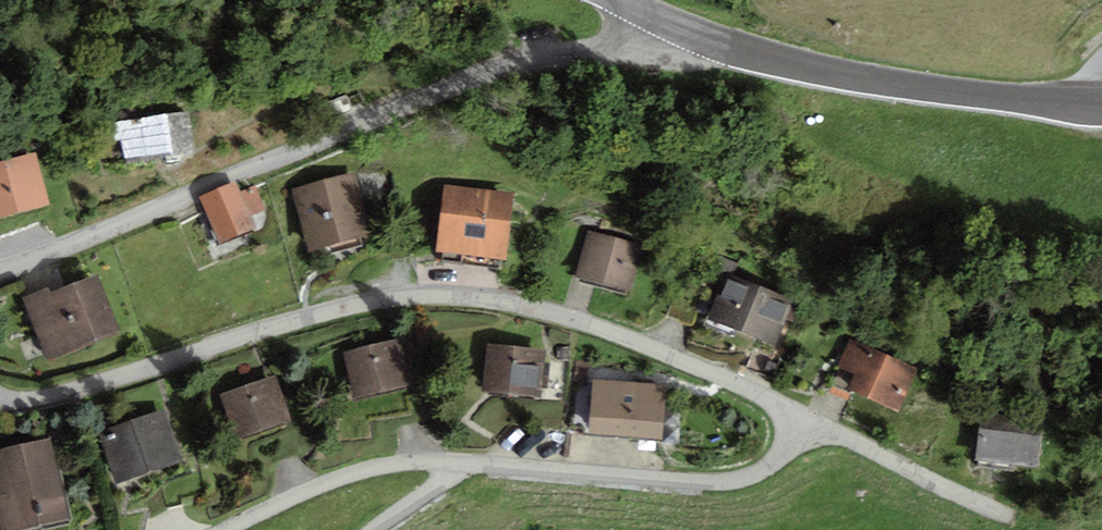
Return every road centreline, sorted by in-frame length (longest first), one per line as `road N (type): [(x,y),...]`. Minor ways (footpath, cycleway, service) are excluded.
road 1 (residential): [(1101,108),(784,61),(622,0)]

